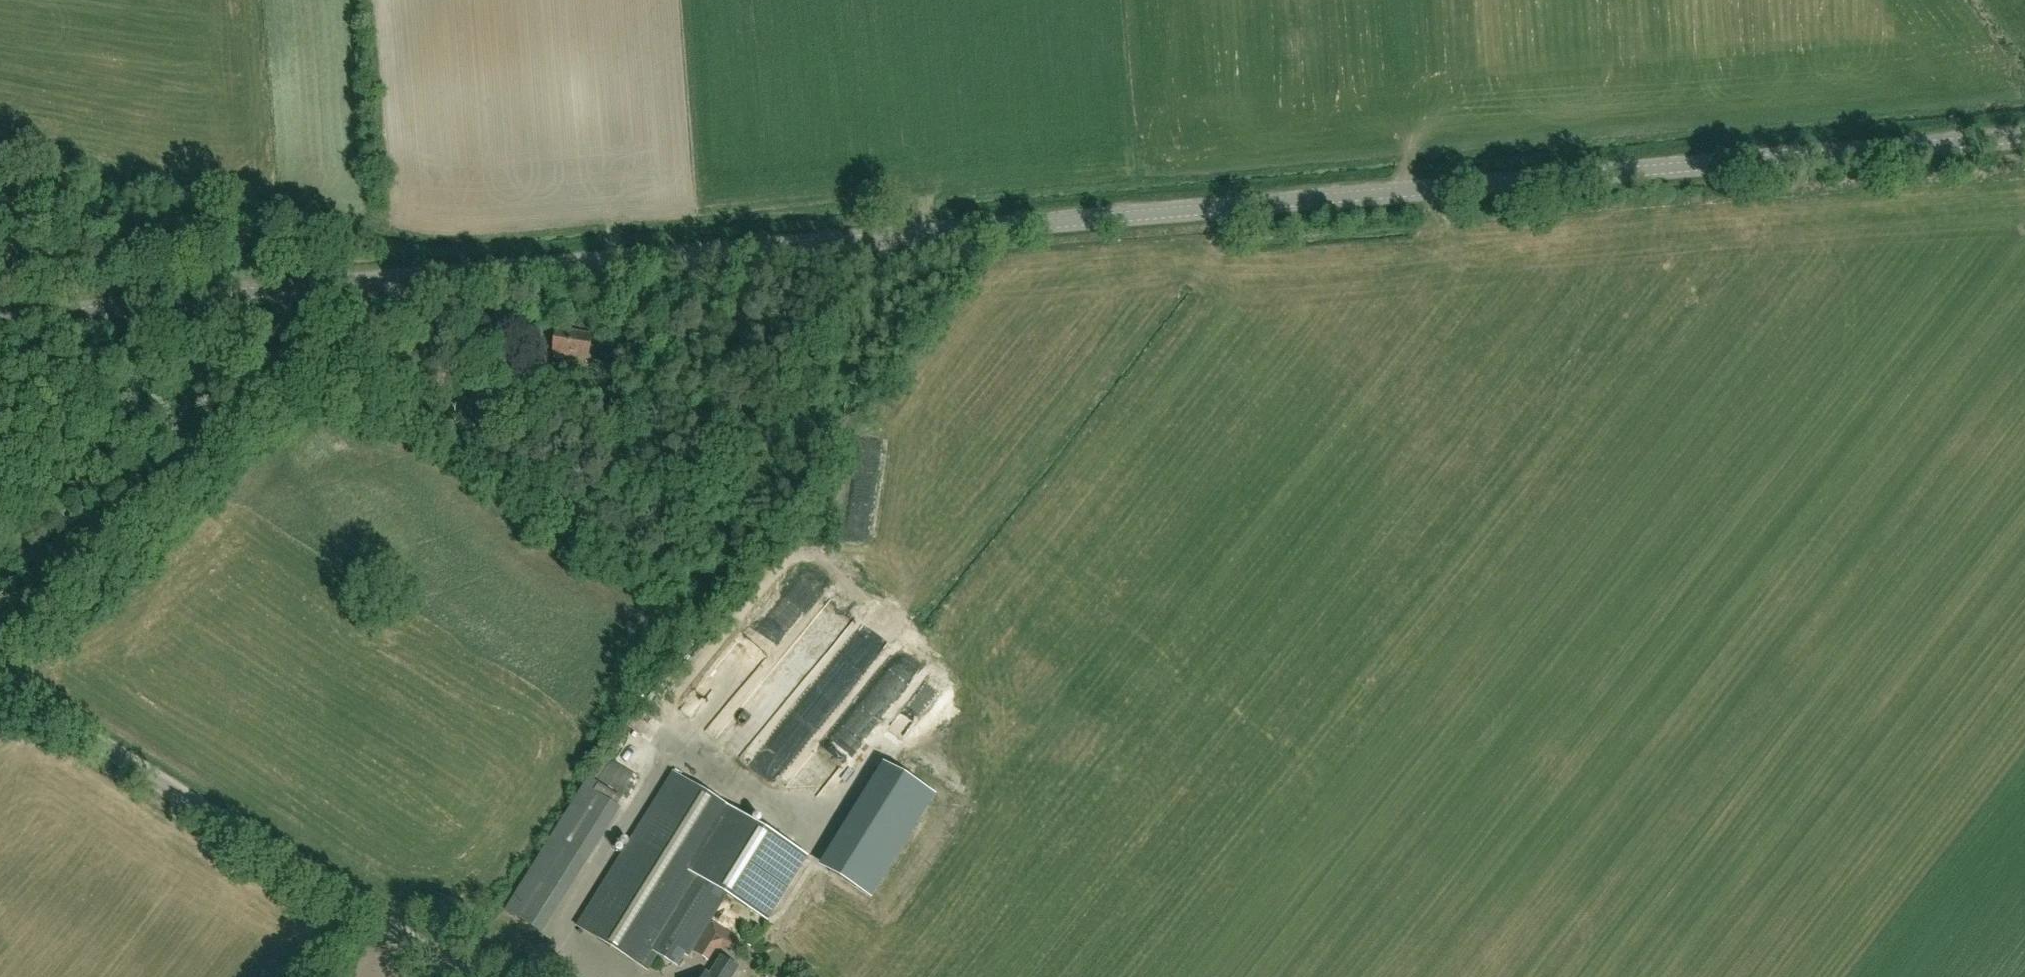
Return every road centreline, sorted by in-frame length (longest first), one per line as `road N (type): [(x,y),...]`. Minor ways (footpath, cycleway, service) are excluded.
road 1 (tertiary): [(0,326),(269,290),(2024,134)]
road 2 (unclassified): [(458,976),(0,686)]

